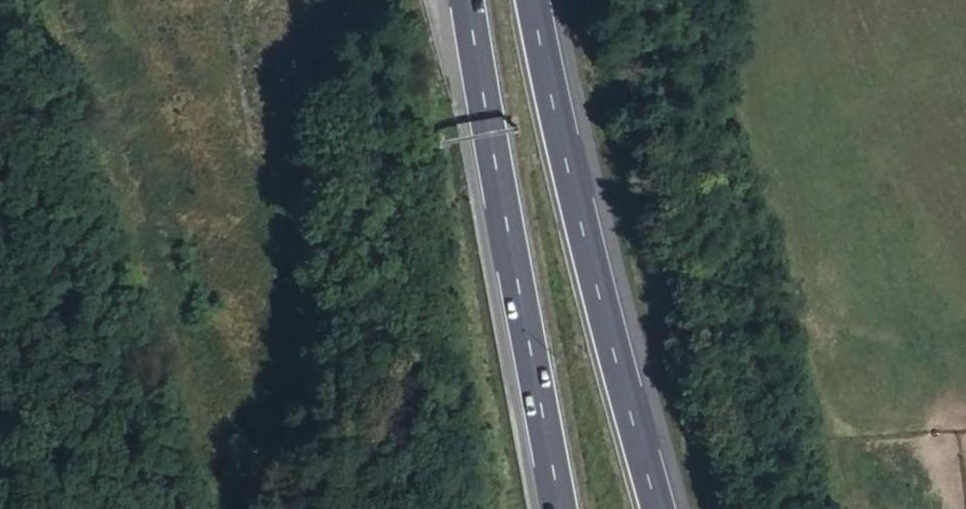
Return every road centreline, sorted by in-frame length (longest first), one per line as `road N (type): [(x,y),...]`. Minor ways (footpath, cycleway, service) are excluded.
road 1 (track): [(46,0),(196,508)]
road 2 (trunk): [(663,508),(537,0)]
road 3 (trunk): [(470,0),(563,508)]
road 4 (track): [(419,0),(431,178),(490,508)]

